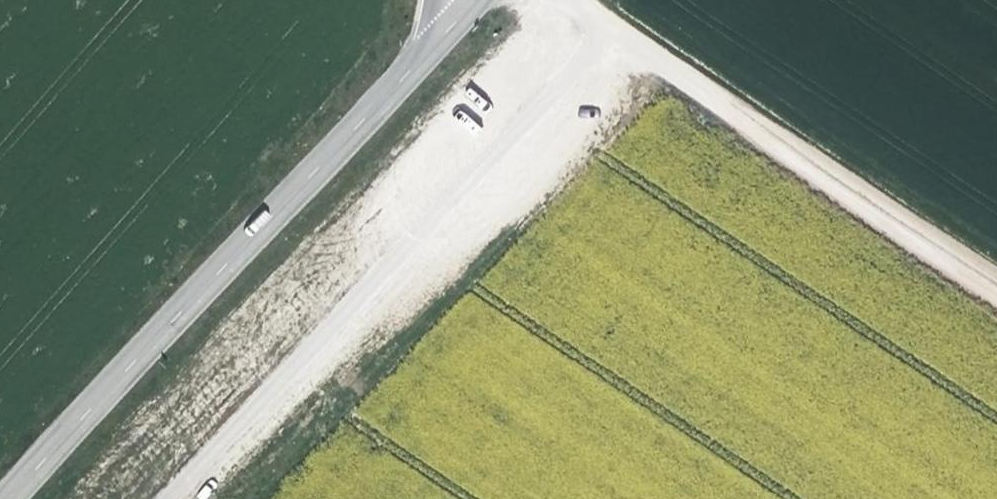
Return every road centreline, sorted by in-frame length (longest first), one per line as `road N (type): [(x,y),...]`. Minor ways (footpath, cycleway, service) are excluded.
road 1 (tertiary): [(471,0),(9,498)]
road 2 (track): [(164,498),(615,28)]
road 3 (track): [(996,284),(573,0)]

